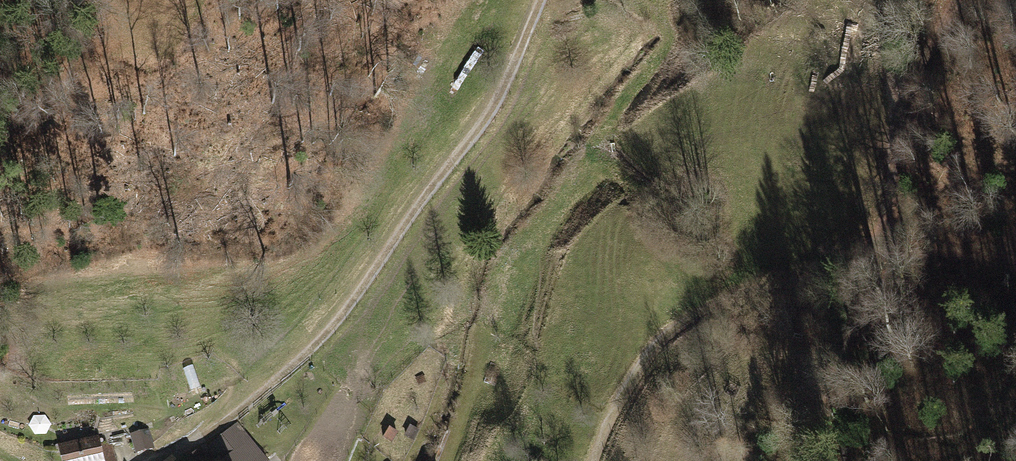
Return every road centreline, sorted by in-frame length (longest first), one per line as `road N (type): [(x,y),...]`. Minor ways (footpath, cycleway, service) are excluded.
road 1 (track): [(542,0),(490,122),(363,292),(317,349),(209,427)]
road 2 (track): [(887,231),(816,277),(725,301),(665,336),(611,408),(592,460)]
road 3 (track): [(955,0),(898,125),(887,231)]

